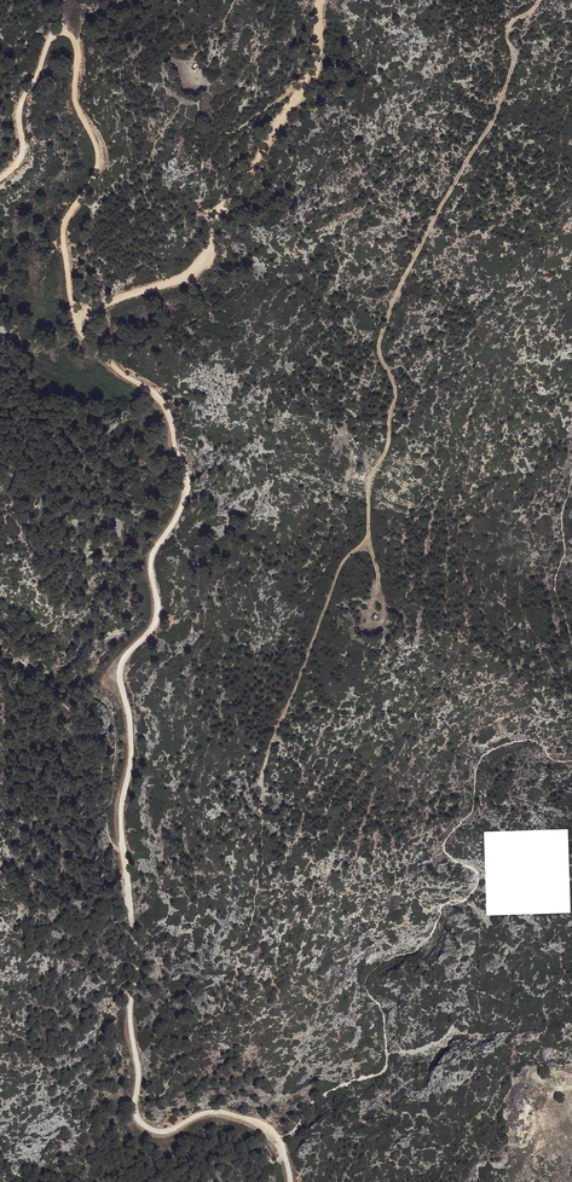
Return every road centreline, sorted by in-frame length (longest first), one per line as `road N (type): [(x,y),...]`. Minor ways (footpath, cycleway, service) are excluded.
road 1 (track): [(0,178),(20,161),(24,95),(50,38),(66,29),(77,47),(77,107),(101,160),(63,229),(73,305),(87,343),(166,410),(187,484),(150,565),(154,629),(119,673),(130,740),(122,814),(135,949),(129,997),(135,1105),(151,1131),(222,1113),(259,1126),(282,1151),(291,1181)]
road 2 (track): [(539,0),(508,25),(514,62),(494,119),(440,205),(380,337),(395,397),(389,443),(368,498),(378,592)]
road 3 (track): [(323,0),(308,81),(210,220),(199,264),(174,281),(77,314)]
road 4 (track): [(369,534),(335,576),(262,780)]

